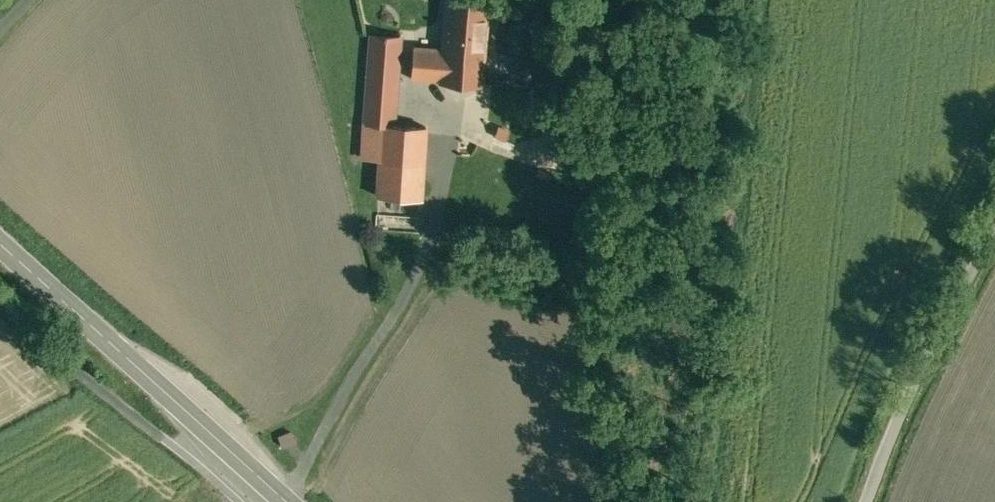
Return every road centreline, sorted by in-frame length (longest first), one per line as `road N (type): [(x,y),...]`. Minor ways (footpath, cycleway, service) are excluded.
road 1 (secondary): [(0,242),(285,501)]
road 2 (unclassified): [(994,229),(857,501)]

